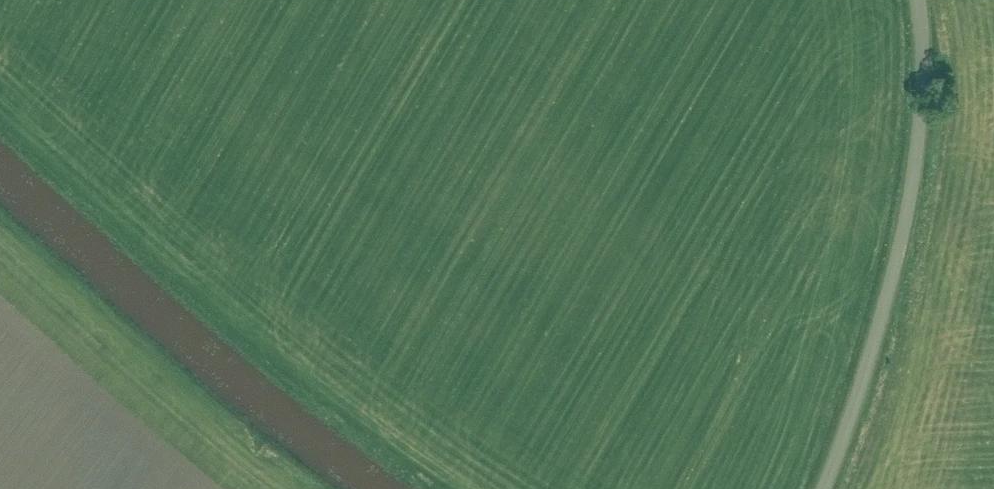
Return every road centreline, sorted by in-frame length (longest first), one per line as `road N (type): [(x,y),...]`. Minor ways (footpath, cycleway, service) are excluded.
road 1 (unclassified): [(820,488),(862,380),(907,215),(918,130),(917,0)]

